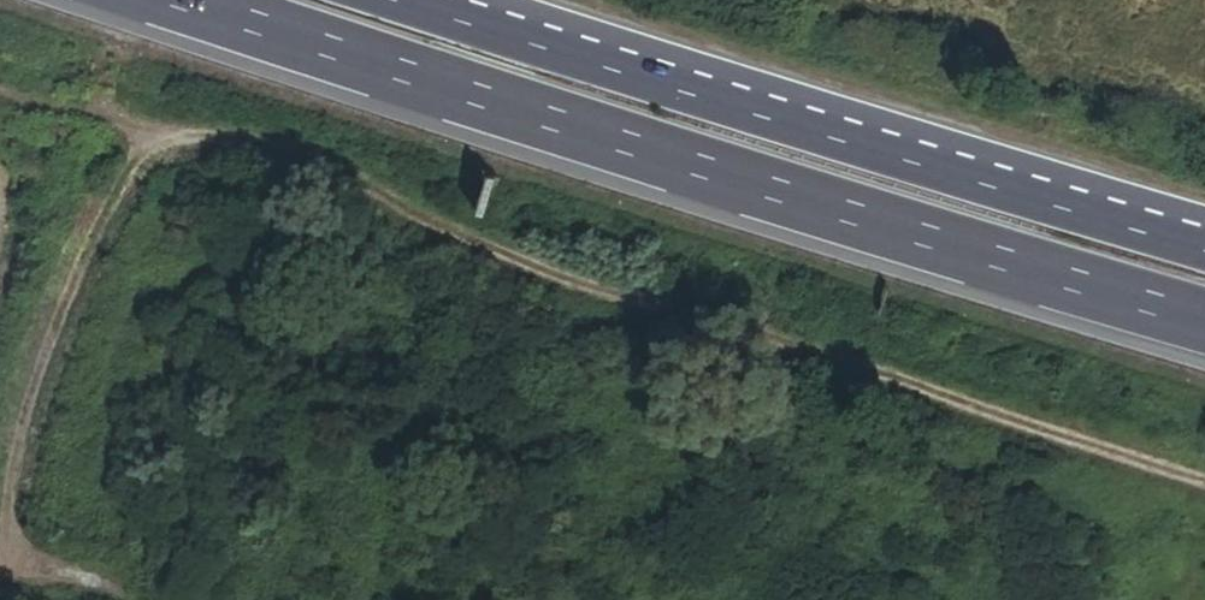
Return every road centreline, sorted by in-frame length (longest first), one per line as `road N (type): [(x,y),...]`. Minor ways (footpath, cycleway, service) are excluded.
road 1 (unclassified): [(1204,483),(503,263),(292,168),(154,139)]
road 2 (motorway): [(182,0),(690,167),(1204,323)]
road 3 (motorway): [(1204,251),(506,39)]
road 4 (motorway): [(1204,221),(506,39)]
road 5 (track): [(0,530),(15,438),(81,263),(106,208),(154,139),(0,86)]
road 6 (motorway): [(506,39),(389,0)]

